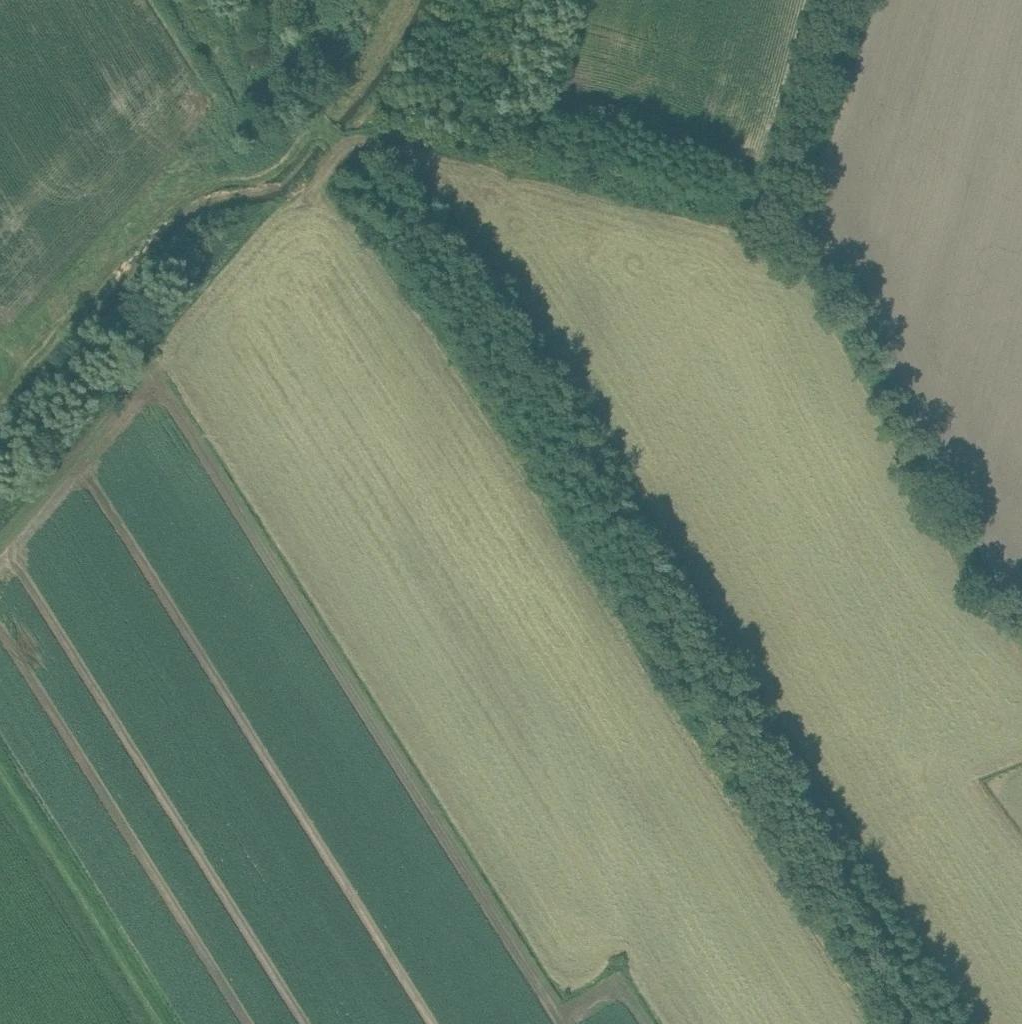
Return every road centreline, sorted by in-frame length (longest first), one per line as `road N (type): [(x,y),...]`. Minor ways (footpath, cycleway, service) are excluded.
road 1 (track): [(163,1023),(0,772)]

